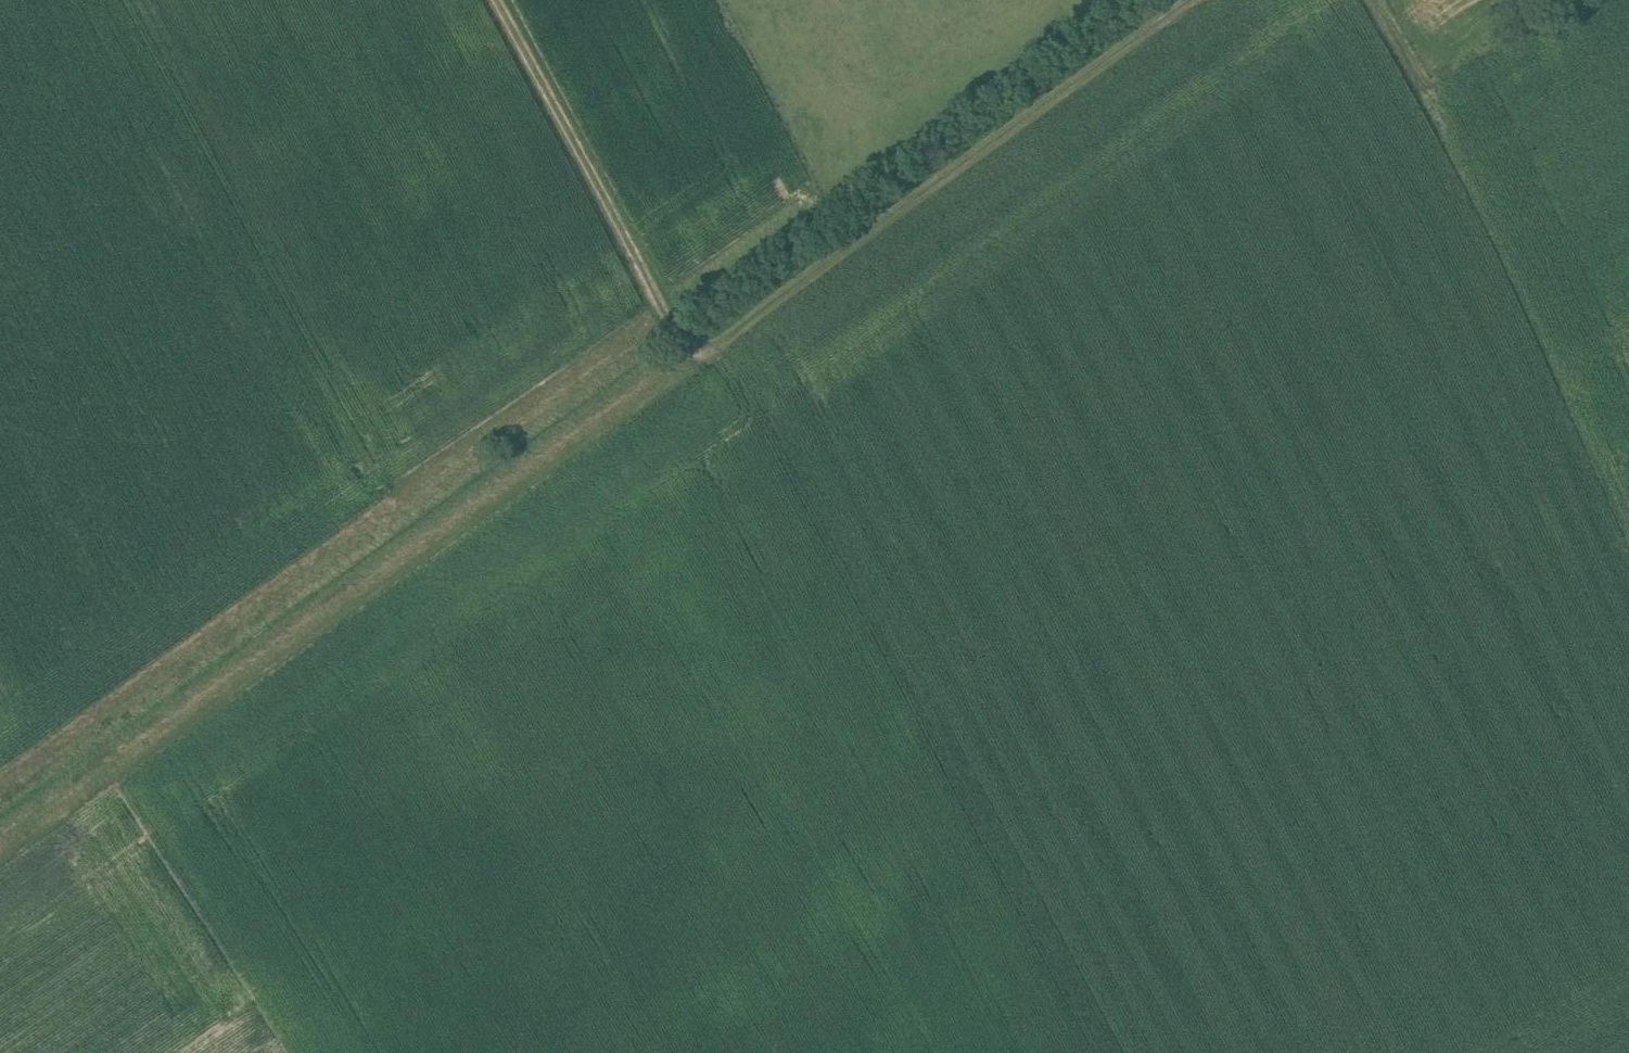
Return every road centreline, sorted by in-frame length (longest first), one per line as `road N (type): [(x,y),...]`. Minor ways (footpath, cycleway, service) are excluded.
road 1 (track): [(498,0),(669,317)]

